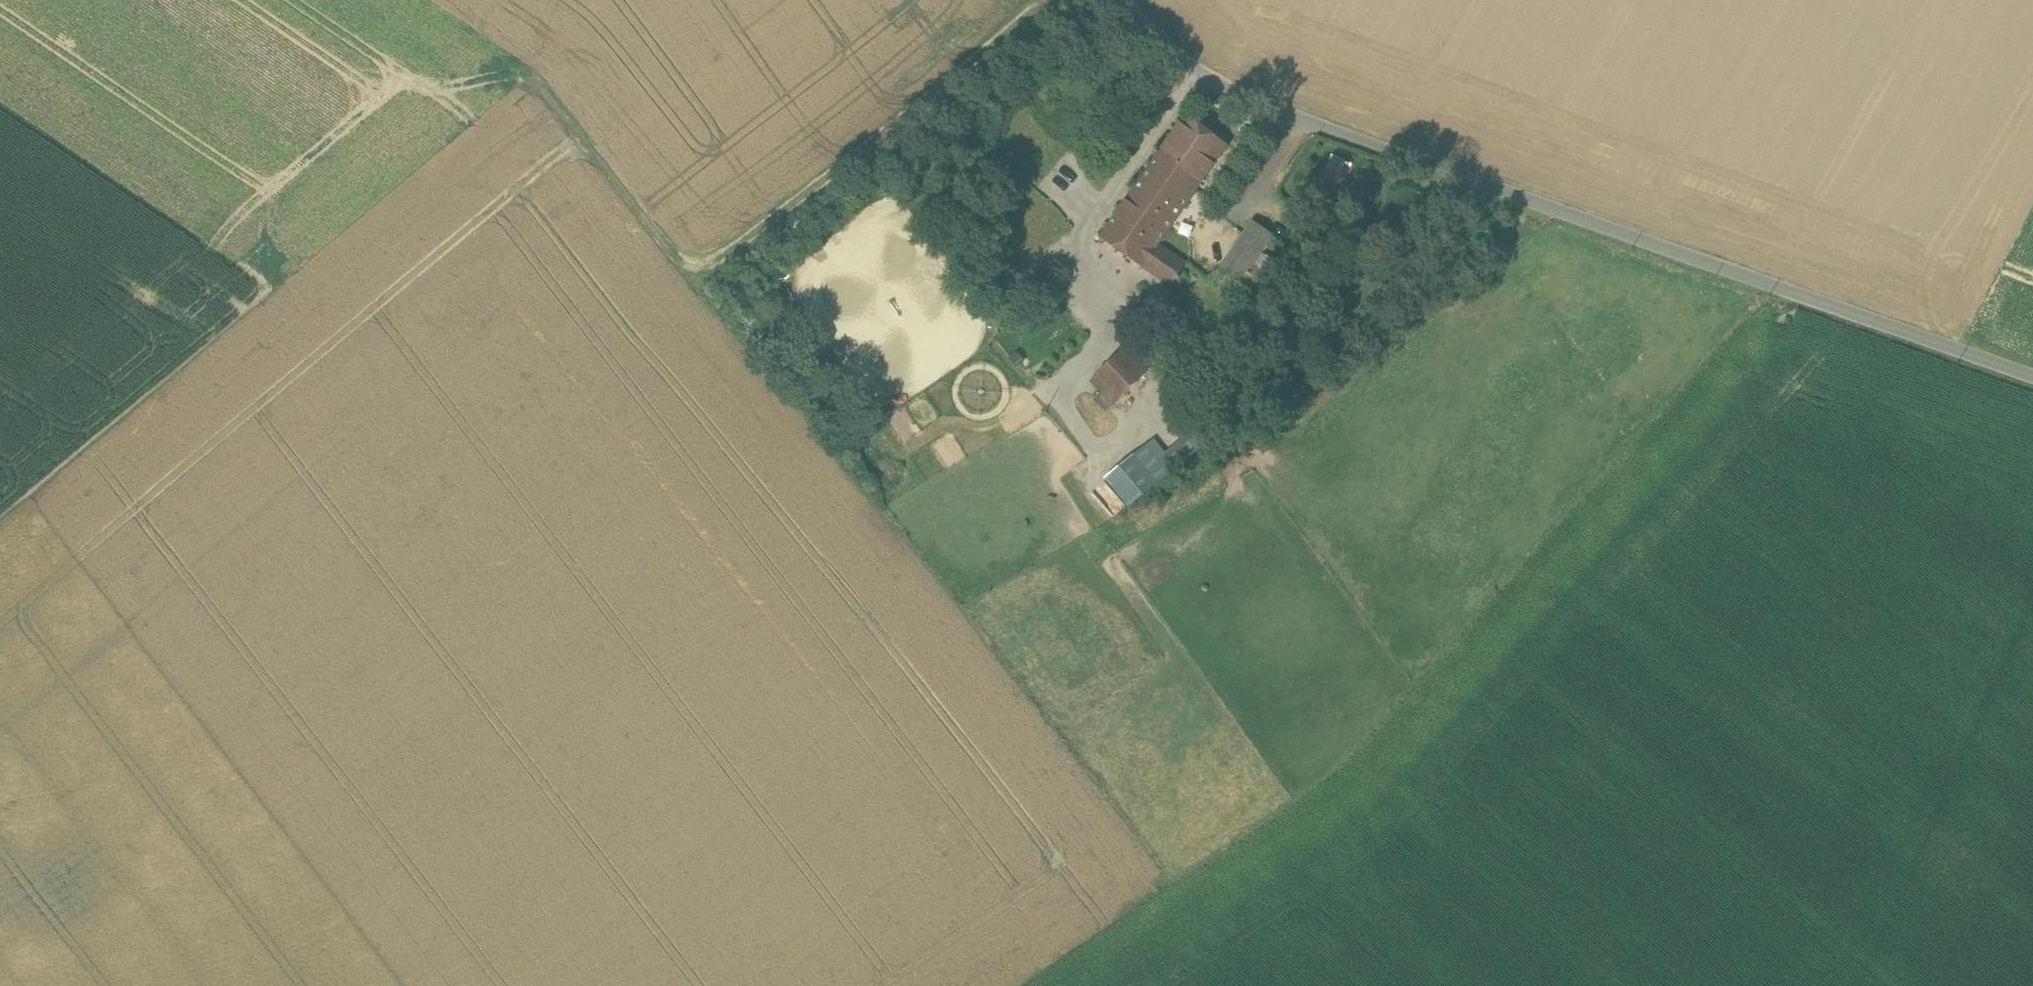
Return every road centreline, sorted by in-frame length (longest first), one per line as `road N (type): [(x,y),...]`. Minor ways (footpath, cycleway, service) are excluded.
road 1 (unclassified): [(2032,376),(1194,72),(1124,0)]
road 2 (track): [(1055,0),(698,286),(524,70)]

